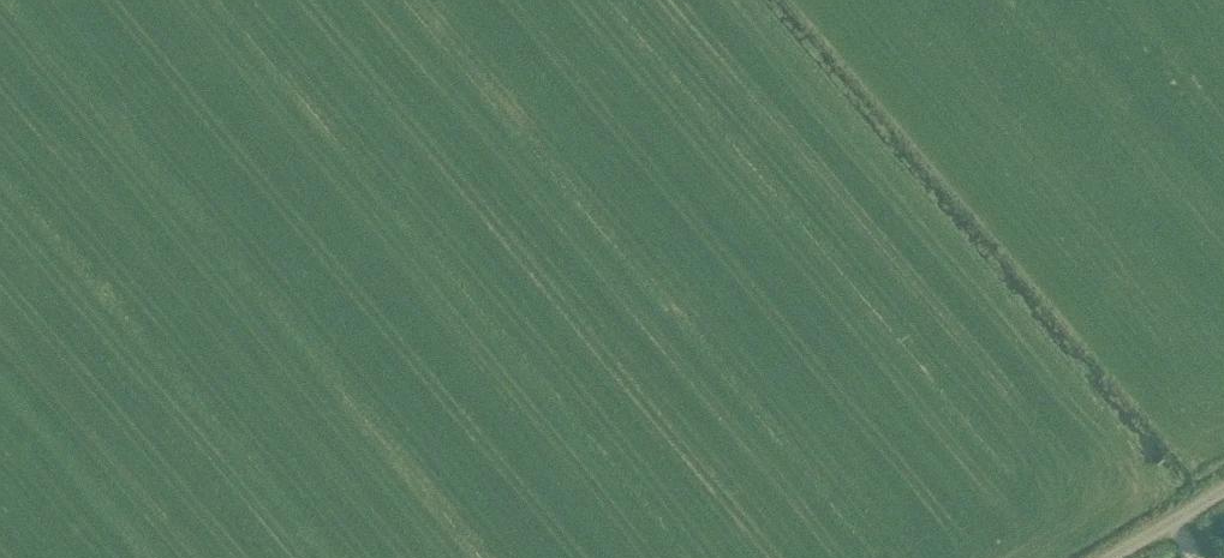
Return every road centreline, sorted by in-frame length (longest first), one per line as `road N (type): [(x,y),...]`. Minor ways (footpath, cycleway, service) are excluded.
road 1 (unclassified): [(1111,557),(1223,494)]

